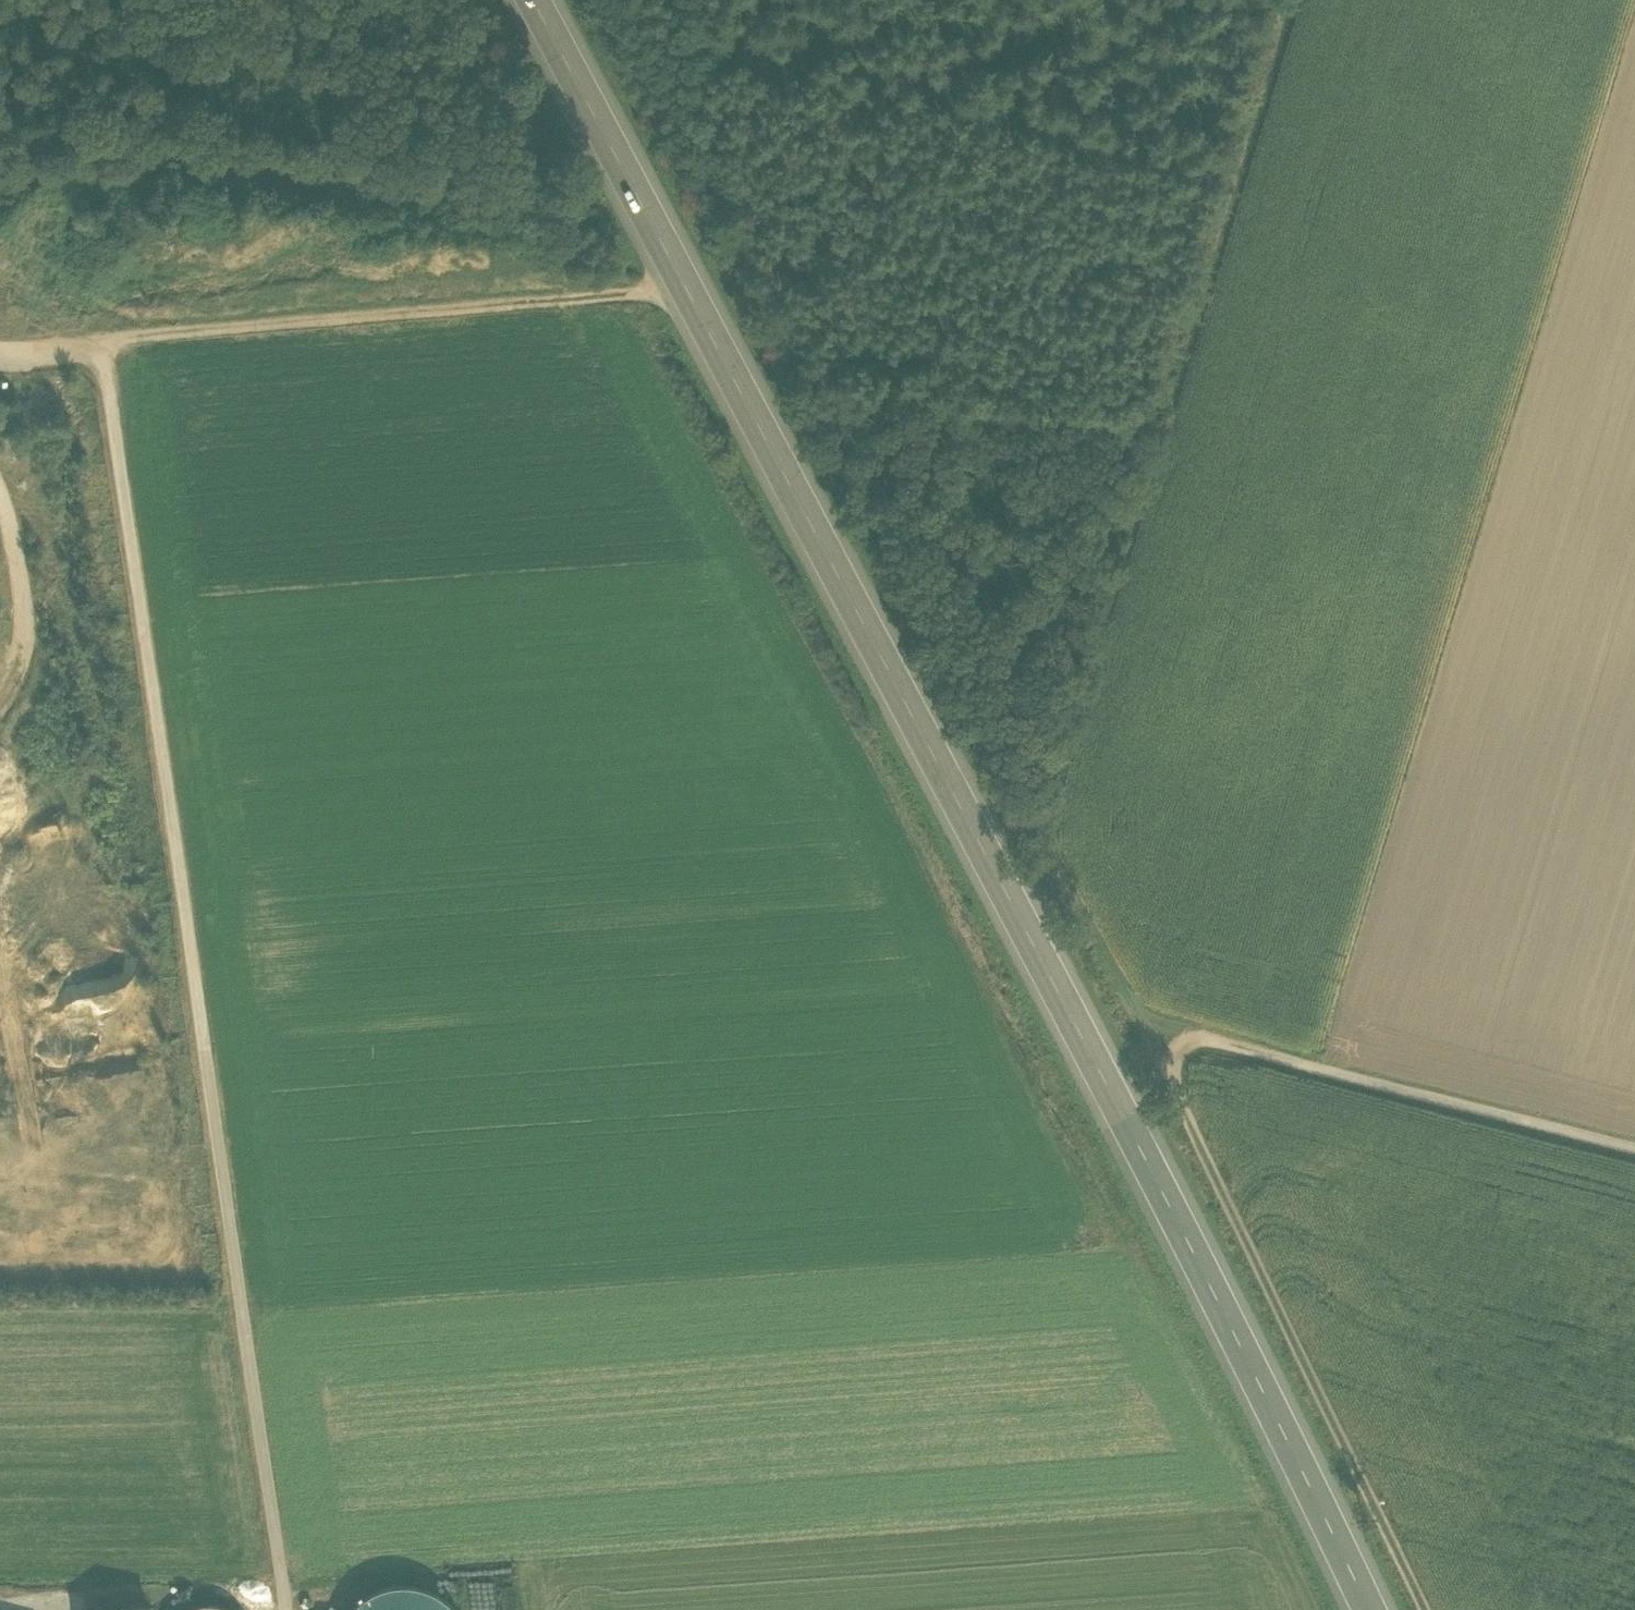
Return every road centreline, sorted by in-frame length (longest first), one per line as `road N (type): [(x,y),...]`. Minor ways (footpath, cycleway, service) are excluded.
road 1 (primary): [(1372,1609),(957,794),(537,0)]
road 2 (track): [(1634,1148),(1207,1040),(1190,1043),(1175,1063),(1186,1113),(1224,1197),(1424,1609)]
road 3 (track): [(0,355),(602,299),(687,280)]

